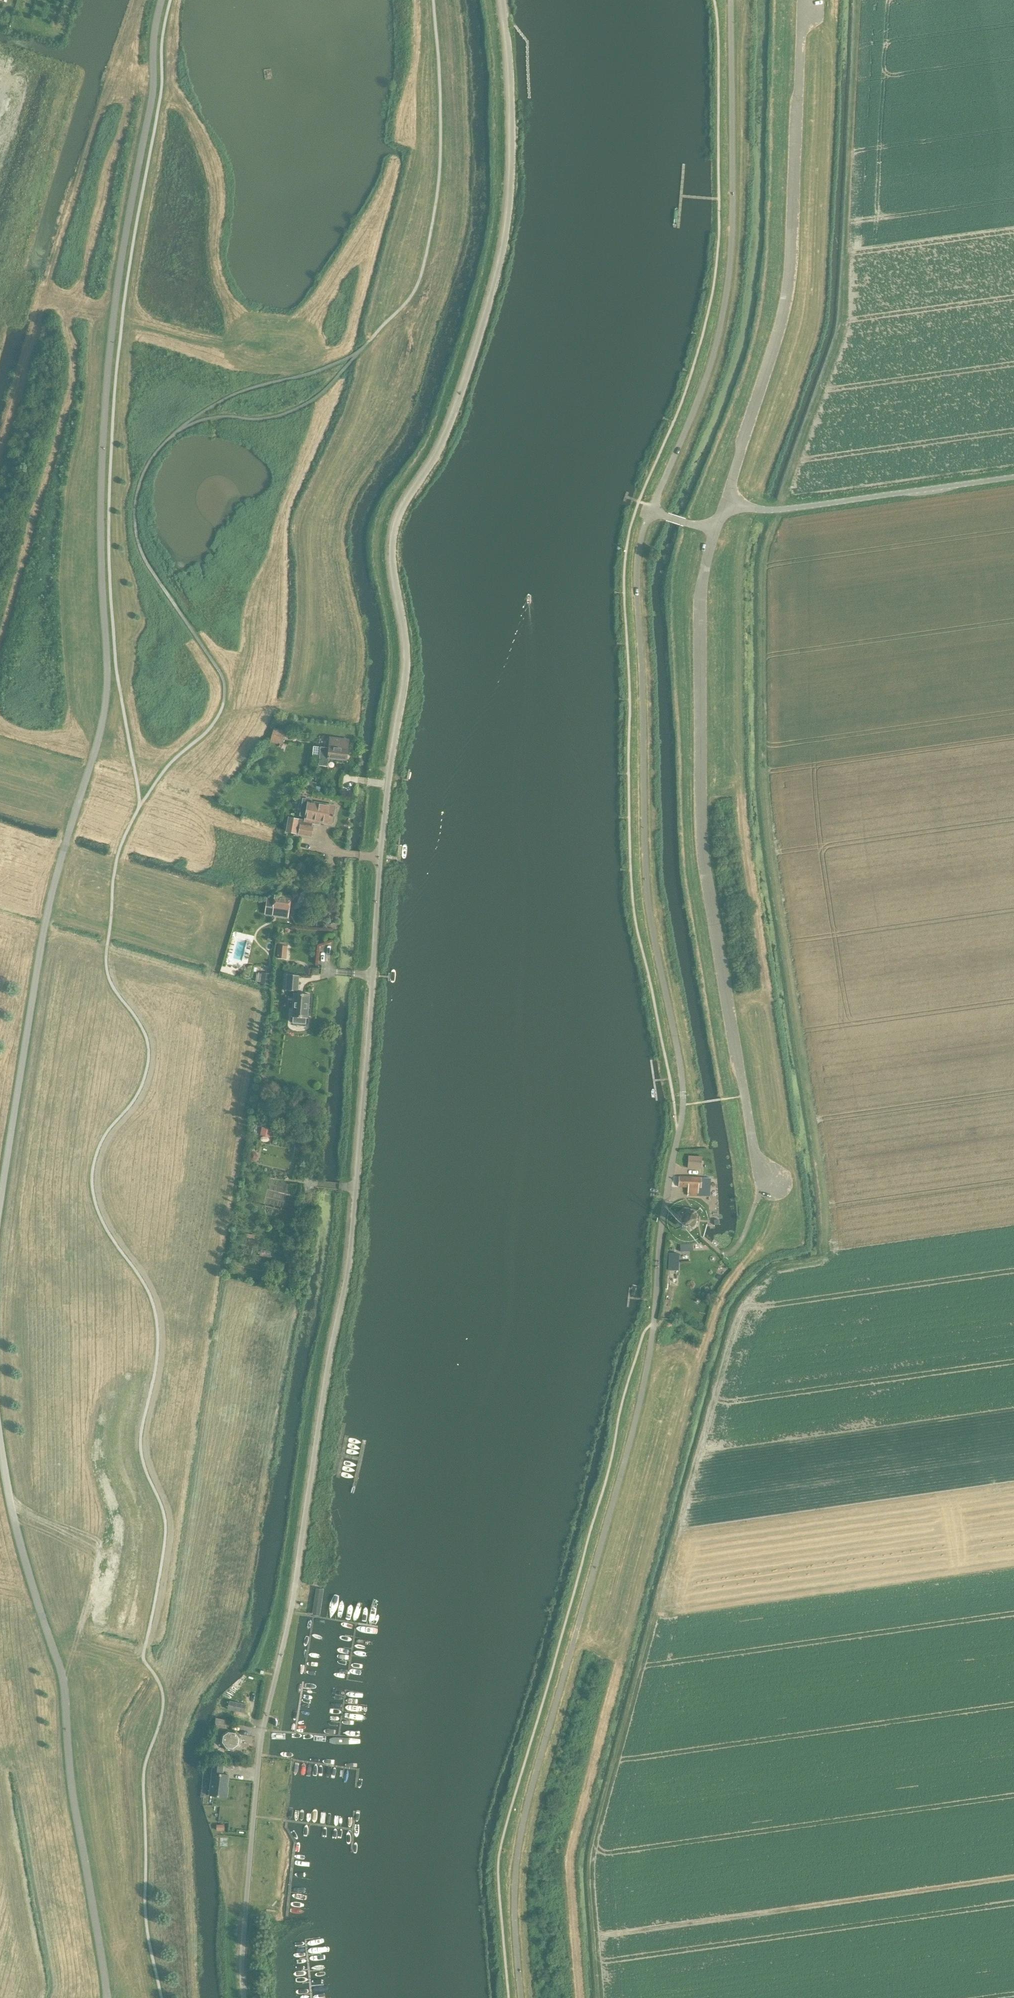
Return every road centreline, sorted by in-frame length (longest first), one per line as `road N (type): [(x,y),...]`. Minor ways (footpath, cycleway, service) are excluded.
road 1 (unclassified): [(765,1186),(705,867),(700,590),(727,504)]
road 2 (unclassified): [(727,504),(789,283),(800,0)]
road 3 (unclassified): [(727,504),(773,511),(1013,478)]

